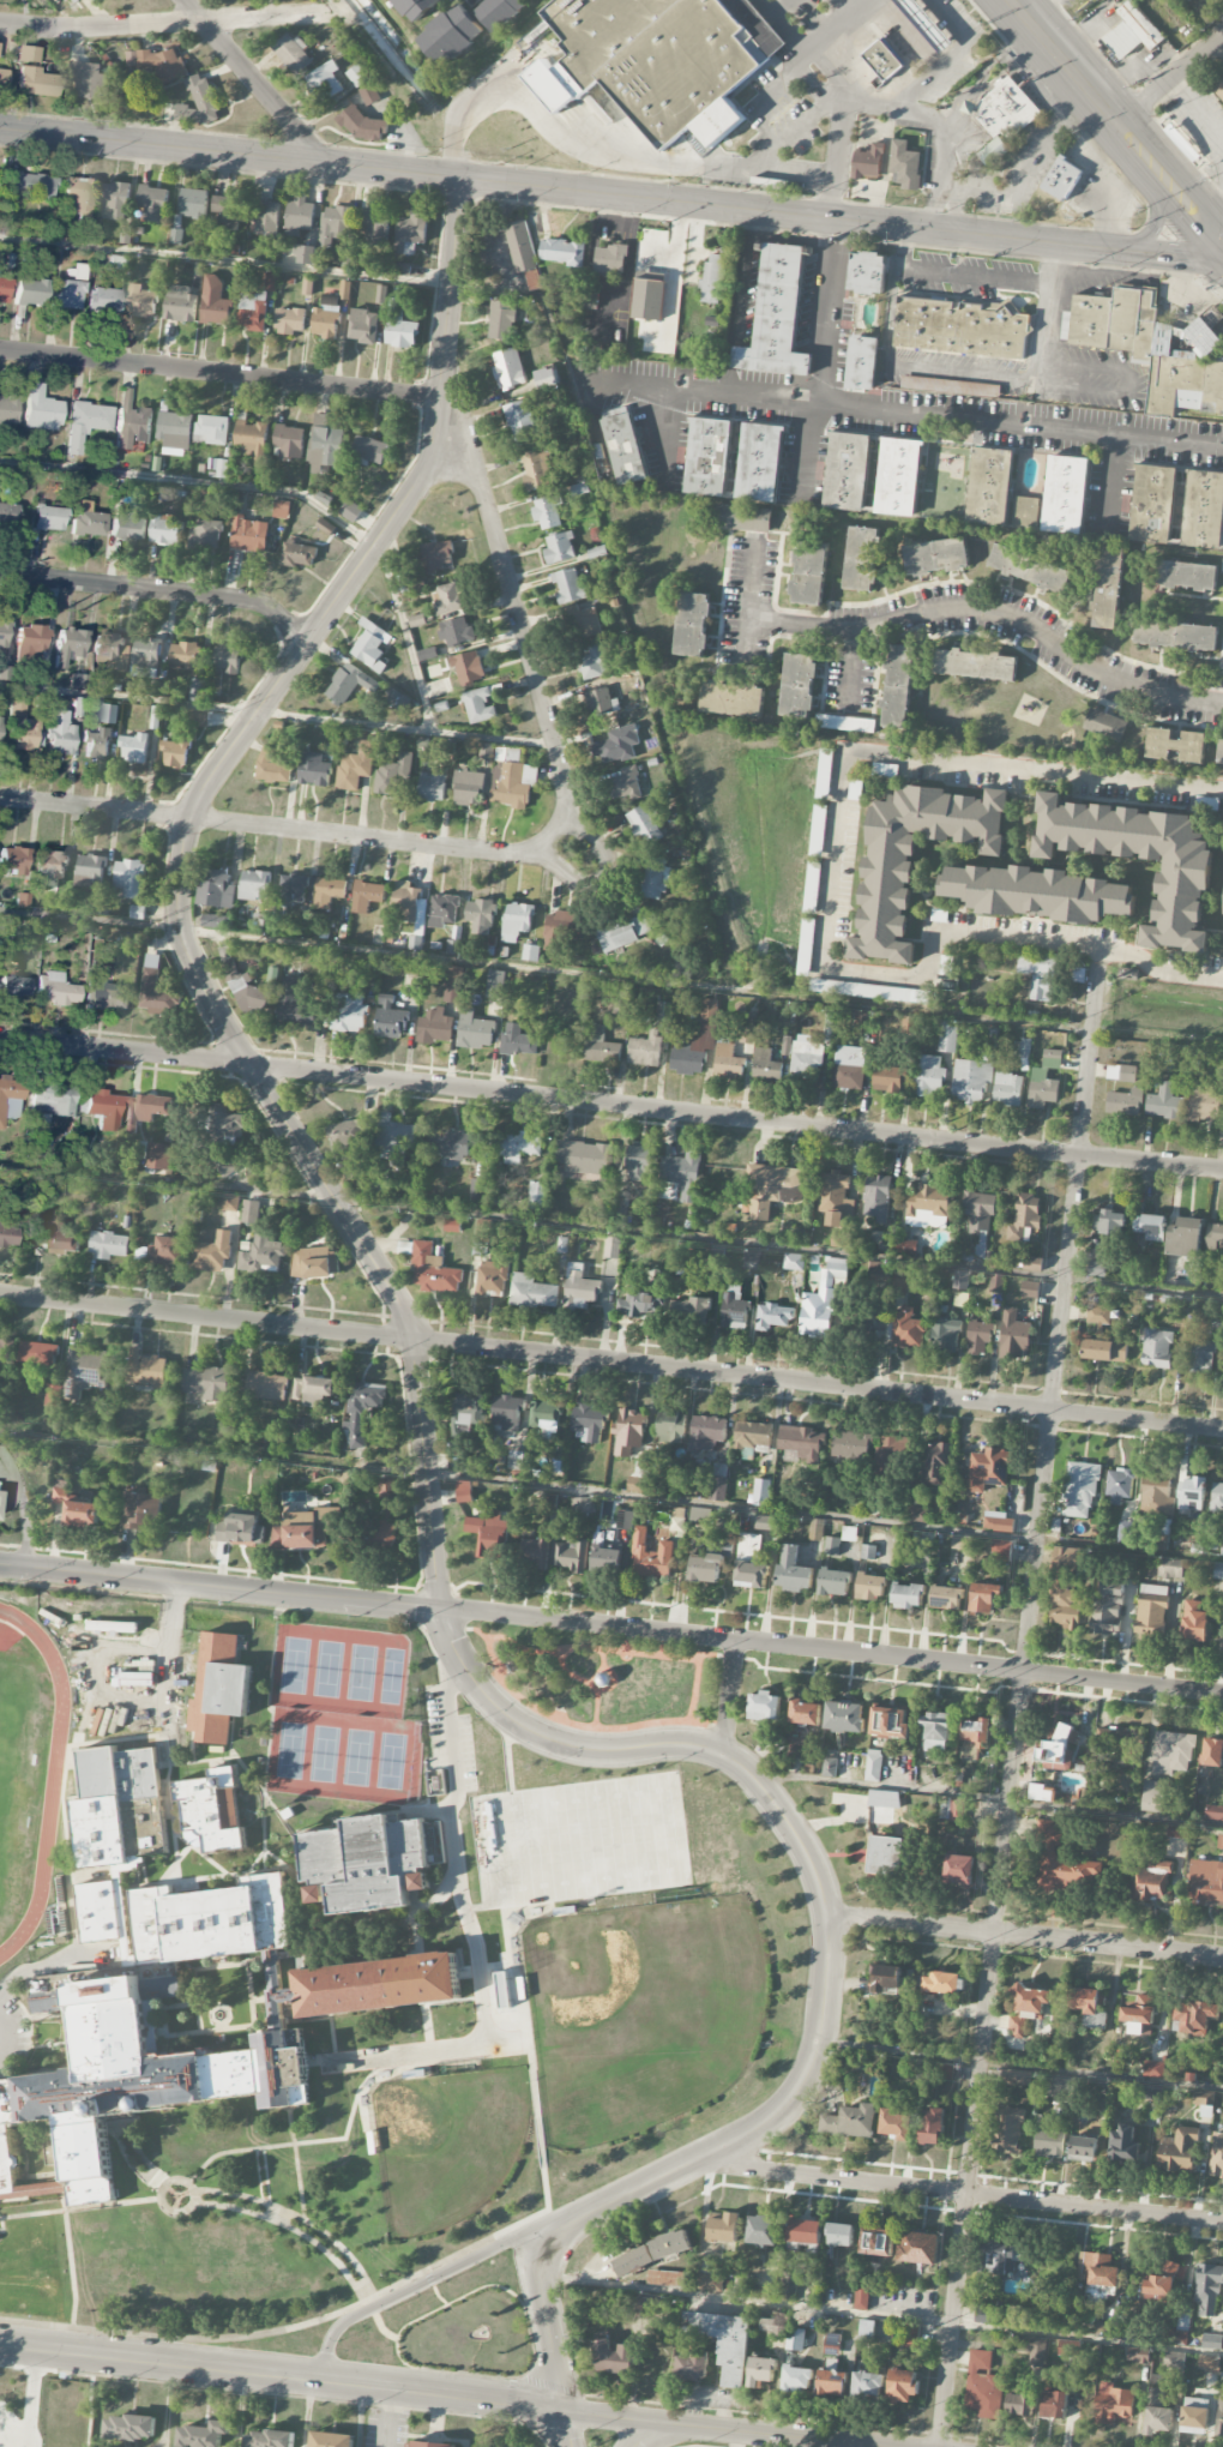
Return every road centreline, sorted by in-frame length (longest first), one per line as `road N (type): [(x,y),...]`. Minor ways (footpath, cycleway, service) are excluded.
road 1 (residential): [(939,2446),(1101,950)]
road 2 (residential): [(440,1611),(406,1312),(222,1022),(177,914),(191,811),(422,480),(436,439)]
road 3 (residential): [(1222,1170),(0,1037)]
road 4 (residential): [(1222,1428),(0,1295)]
road 5 (residential): [(1222,1693),(0,1565)]
road 6 (secondary): [(0,132),(1222,257)]
road 7 (residential): [(547,2233),(777,2116),(802,2085),(819,2043),(827,1917),(813,1864),(740,1764),(697,1744),(594,1750),(528,1731),(489,1702),(457,1658),(440,1611)]
road 8 (tertiary): [(883,2446),(0,2347)]
road 9 (residential): [(0,798),(586,861)]
road 10 (residential): [(1222,2221),(694,2162)]
road 11 (residential): [(586,861),(488,506),(463,461),(436,439)]
road 12 (residential): [(441,398),(0,350)]
road 13 (residential): [(1222,1958),(827,1917)]
road 14 (residential): [(0,22),(55,29),(349,11)]
road 15 (residential): [(313,638),(257,602),(0,573)]
road 16 (primary): [(1222,241),(1010,0)]
road 17 (residential): [(547,2233),(508,2239),(343,2321),(325,2349),(319,2380)]
road 18 (residential): [(184,0),(329,168)]
road 19 (residential): [(441,398),(460,181)]
road 20 (residential): [(547,2233),(540,2301),(571,2446)]
road 21 (residential): [(1222,36),(1117,124)]
road 22 (residential): [(24,1568),(23,1508),(0,1451)]

